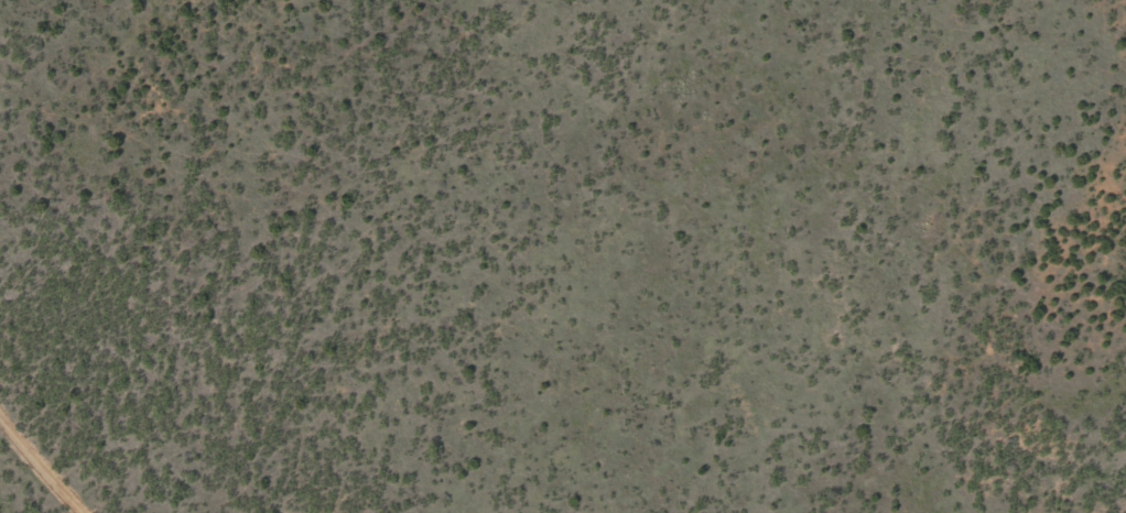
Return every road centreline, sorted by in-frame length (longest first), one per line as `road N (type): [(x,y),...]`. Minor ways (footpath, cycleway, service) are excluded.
road 1 (track): [(0,396),(79,512)]

